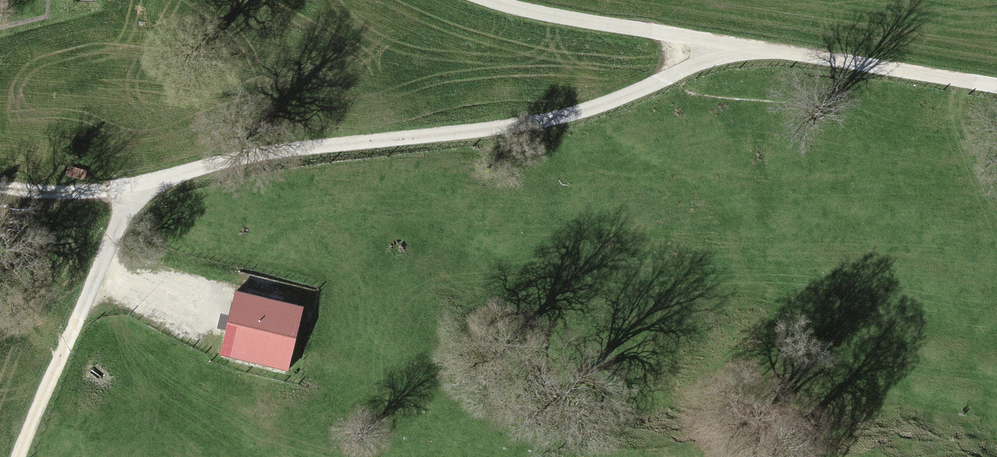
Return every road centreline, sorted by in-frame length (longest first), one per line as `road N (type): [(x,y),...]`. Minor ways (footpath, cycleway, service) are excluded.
road 1 (track): [(20,456),(146,193),(199,165),(536,130),(609,110),(674,79),(704,51)]
road 2 (track): [(460,0),(704,51),(996,94)]
road 3 (track): [(0,196),(88,202),(146,193)]

